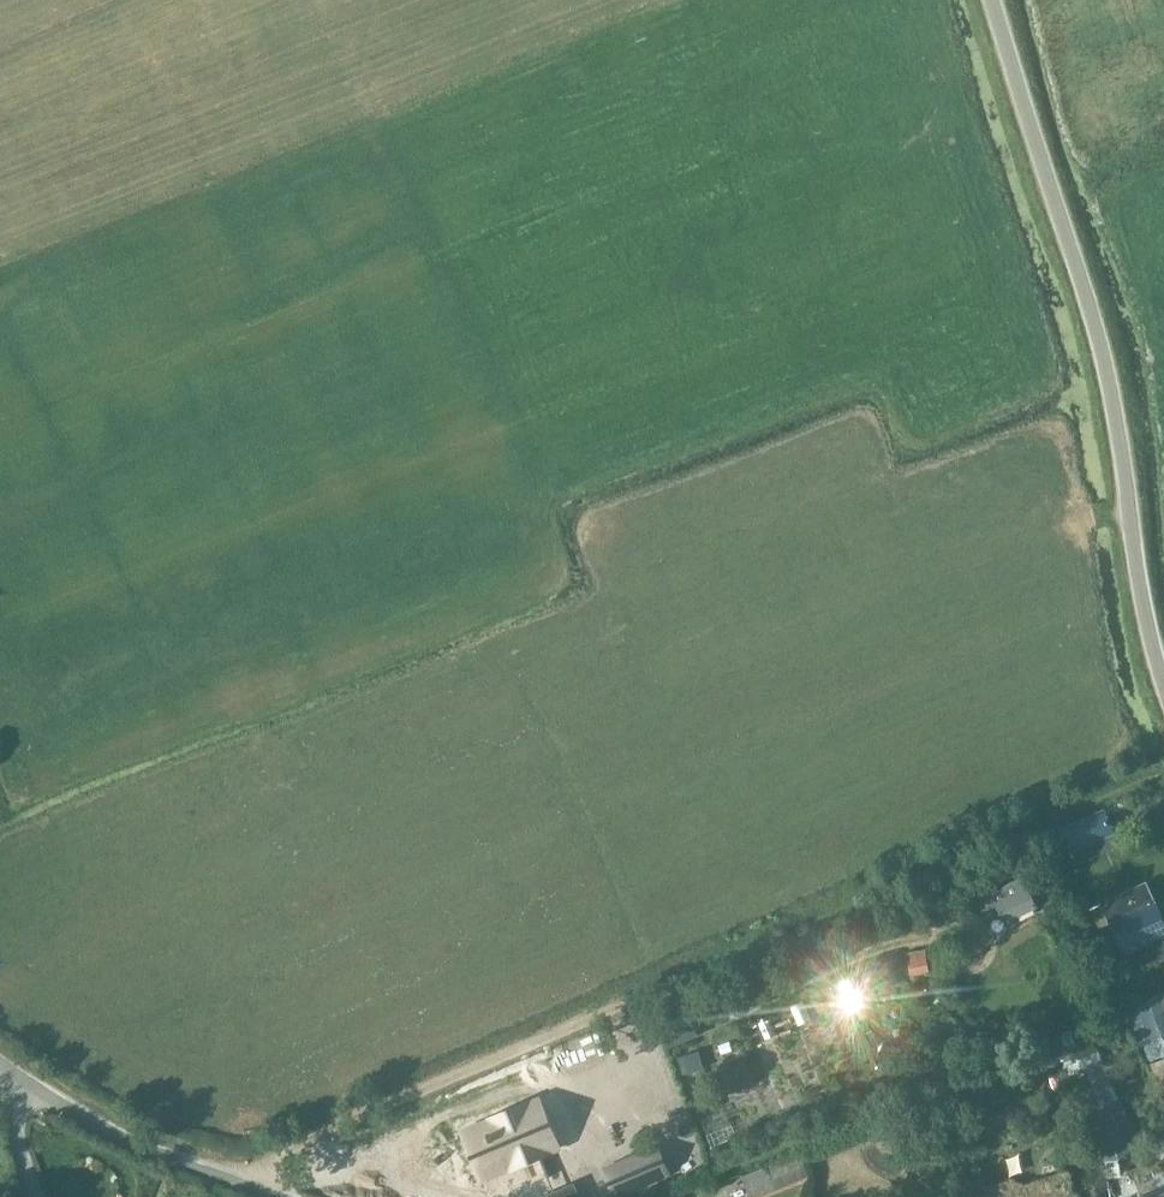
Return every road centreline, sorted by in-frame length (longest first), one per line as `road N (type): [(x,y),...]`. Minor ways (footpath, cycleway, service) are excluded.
road 1 (track): [(259,1193),(288,1166),(1163,766)]
road 2 (unclassified): [(1163,694),(1108,378),(995,0)]
road 3 (residential): [(0,1070),(132,1142),(270,1196)]
road 4 (track): [(12,1080),(15,1144),(35,1196)]

